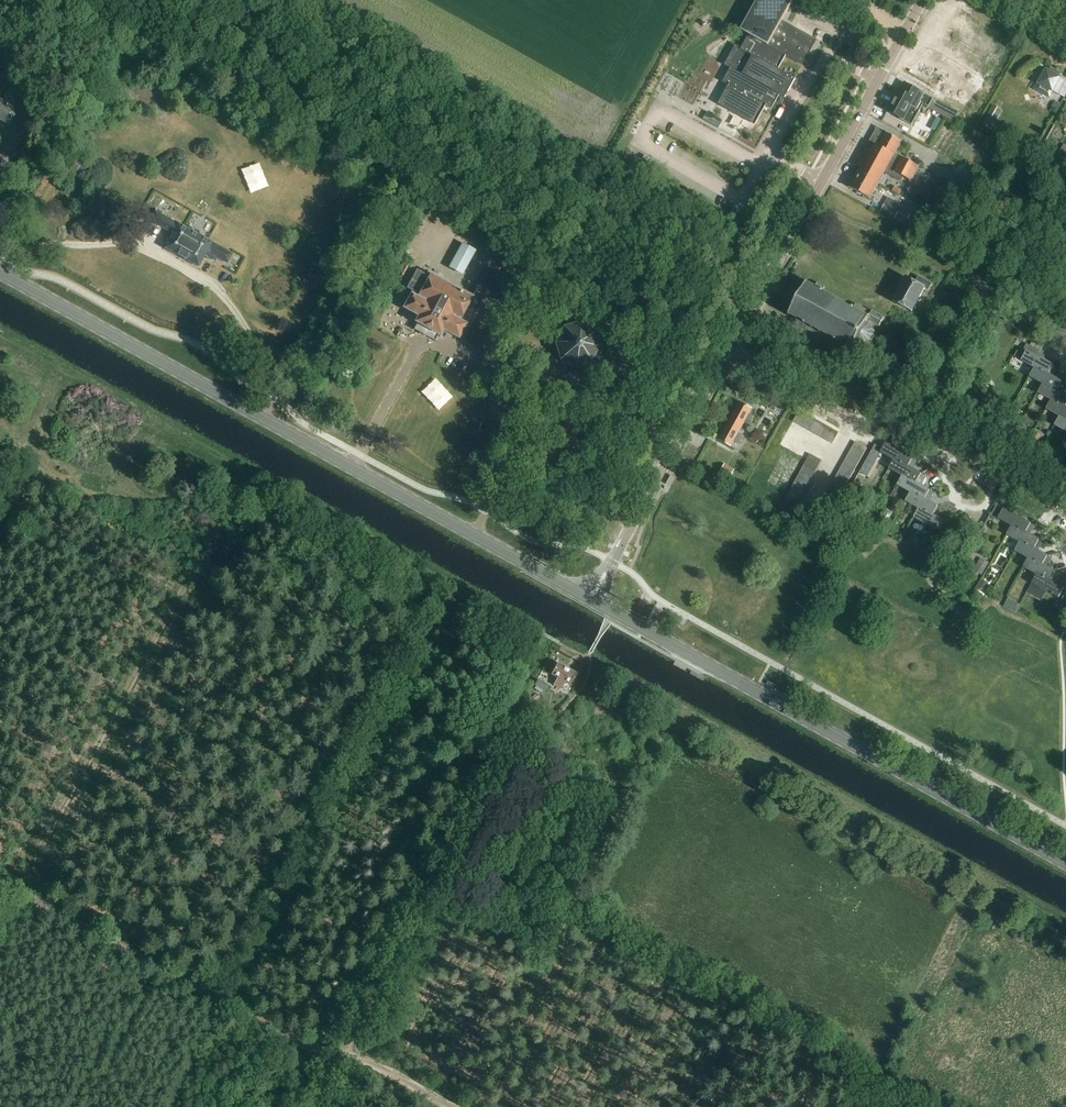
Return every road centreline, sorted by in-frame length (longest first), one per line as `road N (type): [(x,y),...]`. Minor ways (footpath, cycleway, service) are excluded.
road 1 (primary): [(591,599),(0,271)]
road 2 (primary): [(1065,863),(591,599)]
road 3 (track): [(17,890),(252,474)]
road 4 (unclassified): [(727,352),(923,0)]
road 5 (track): [(343,1056),(215,1000),(0,880)]
road 6 (unclassified): [(1065,511),(915,425),(894,417),(851,421),(727,352)]
road 7 (track): [(535,730),(496,774),(343,1056)]
road 8 (unclassified): [(591,599),(727,352)]
road 9 (track): [(343,1056),(453,1106)]

